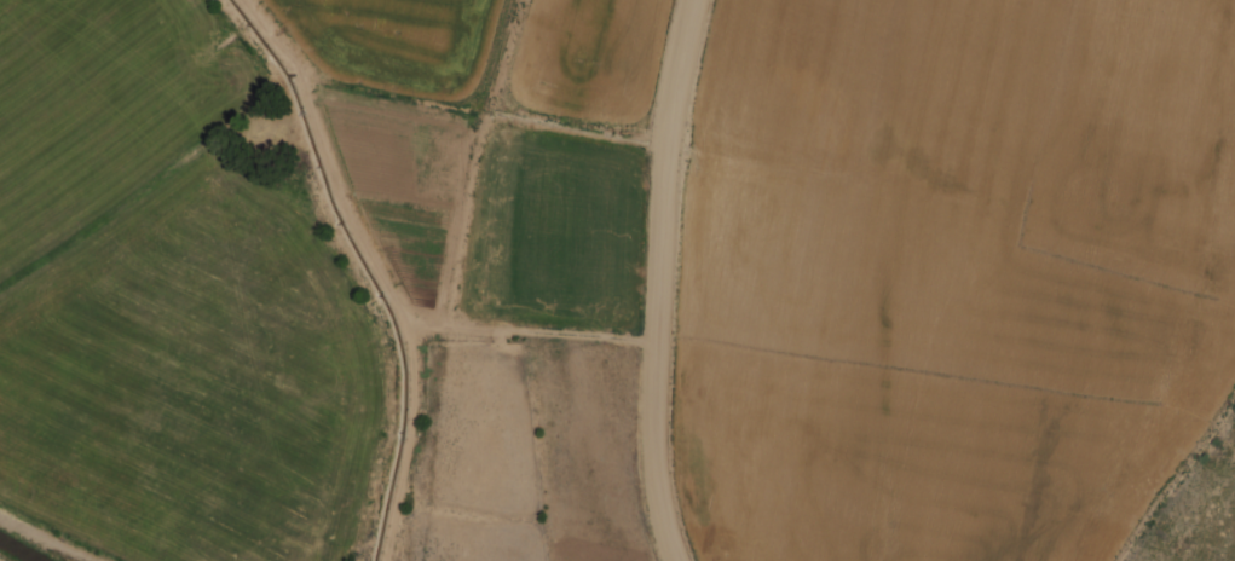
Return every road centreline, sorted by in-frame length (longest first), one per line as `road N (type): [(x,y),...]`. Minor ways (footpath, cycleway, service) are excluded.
road 1 (residential): [(243,0),(301,86),(336,199),(415,364),(412,436),(387,560)]
road 2 (residential): [(682,560),(659,469),(657,339),(670,144),(700,0)]

